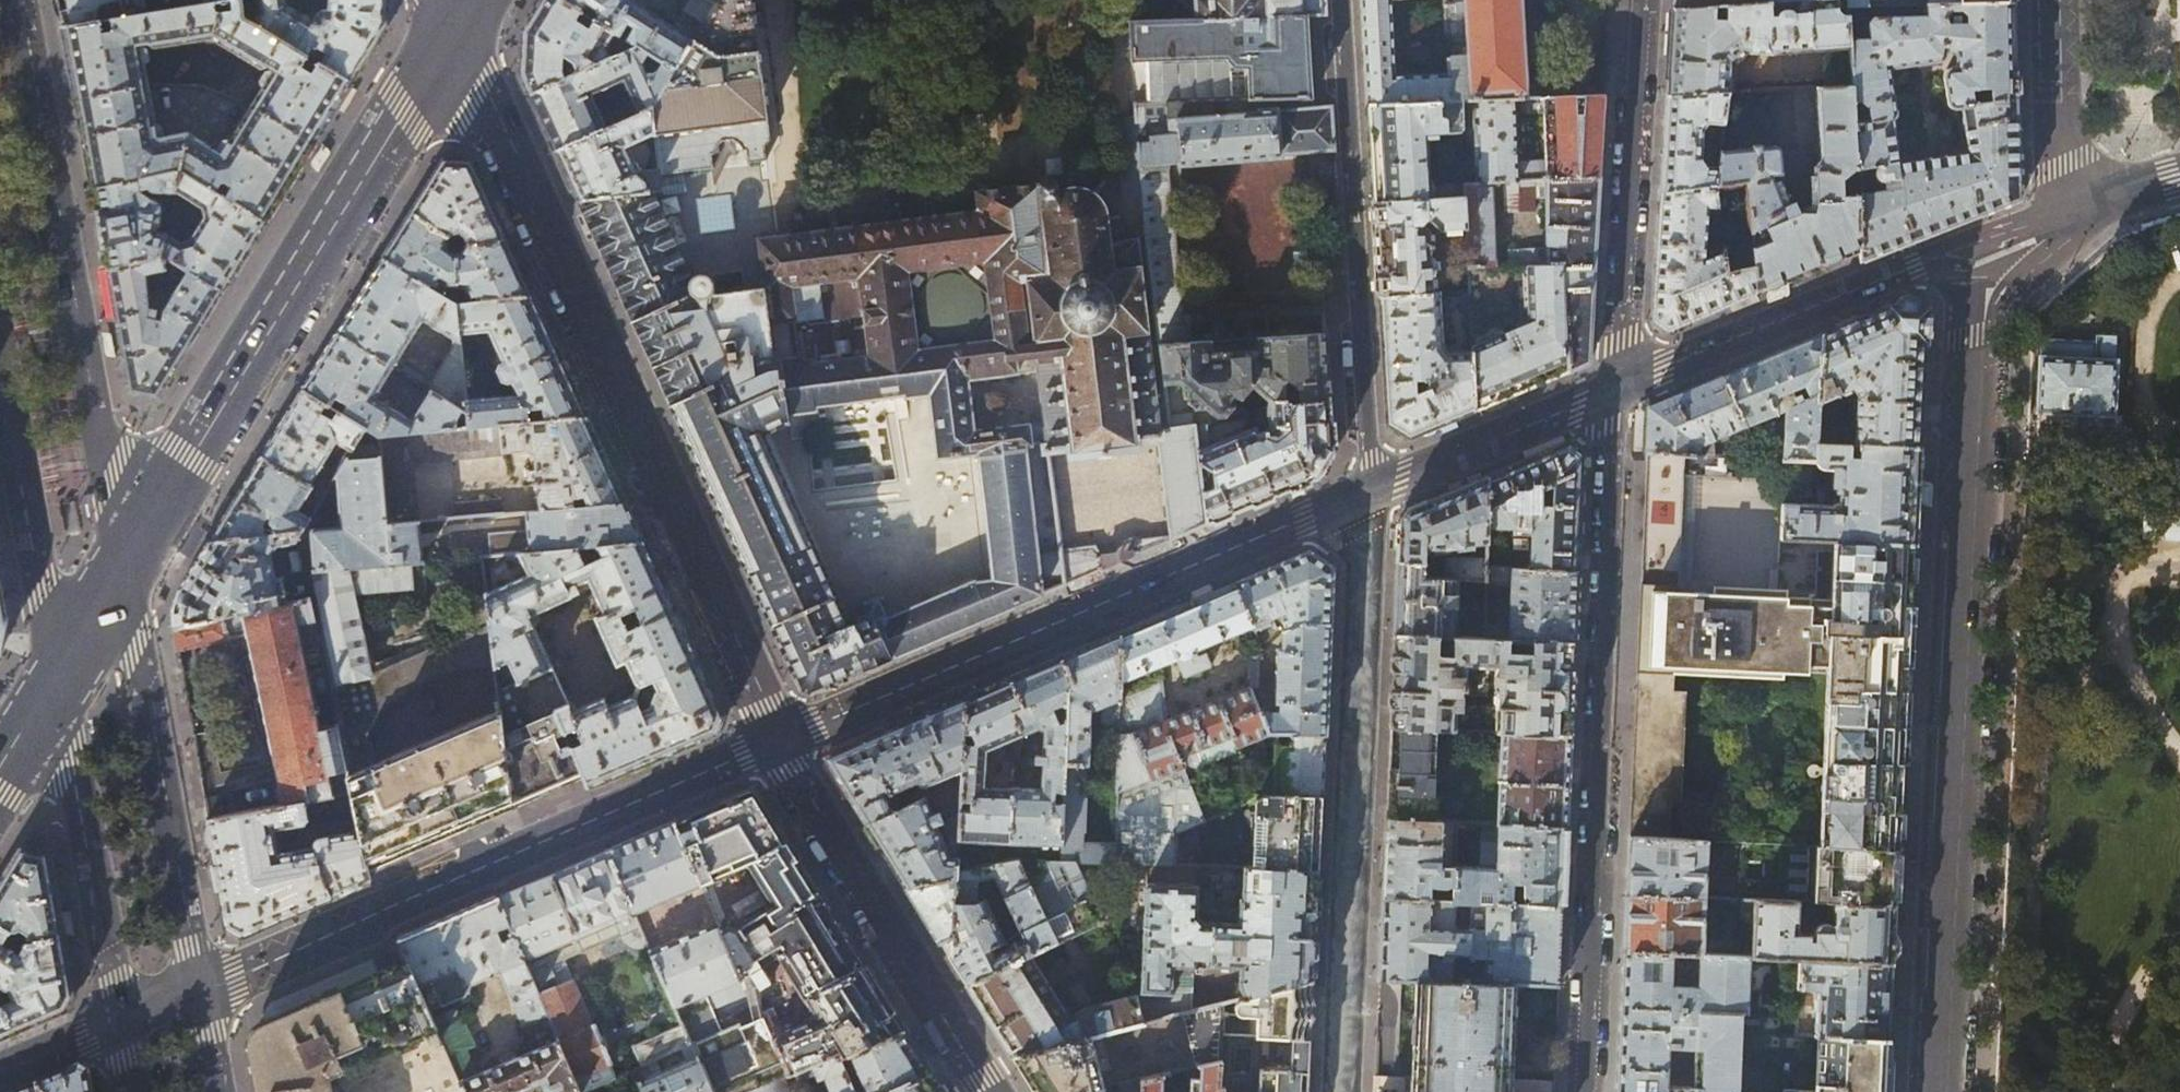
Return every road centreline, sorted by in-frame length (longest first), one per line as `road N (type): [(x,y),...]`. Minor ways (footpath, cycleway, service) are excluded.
road 1 (residential): [(1988,239),(1943,1091)]
road 2 (tertiary): [(452,37),(777,743)]
road 3 (residential): [(1617,382),(1585,1091)]
road 4 (tertiary): [(1368,491),(777,743)]
road 5 (tertiary): [(777,743),(197,988)]
road 6 (secondary): [(452,37),(125,572)]
road 7 (residential): [(1344,1091),(1368,491)]
road 8 (secondary): [(125,572),(18,0)]
road 9 (residential): [(1368,491),(1341,0)]
road 10 (secondary): [(197,988),(125,572)]
road 11 (tertiary): [(777,743),(987,1091)]
road 12 (tertiary): [(1988,239),(1617,382)]
road 13 (residential): [(1642,0),(1617,382)]
road 14 (secondary): [(58,687),(118,1022)]
road 15 (secondary): [(0,363),(58,687)]
road 16 (tertiary): [(1617,382),(1368,491)]
road 17 (residential): [(2059,0),(2063,213)]
road 18 (secondary): [(125,572),(58,687)]
road 19 (secondary): [(118,1022),(0,1073)]
road 20 (tertiary): [(2179,177),(2063,213)]

